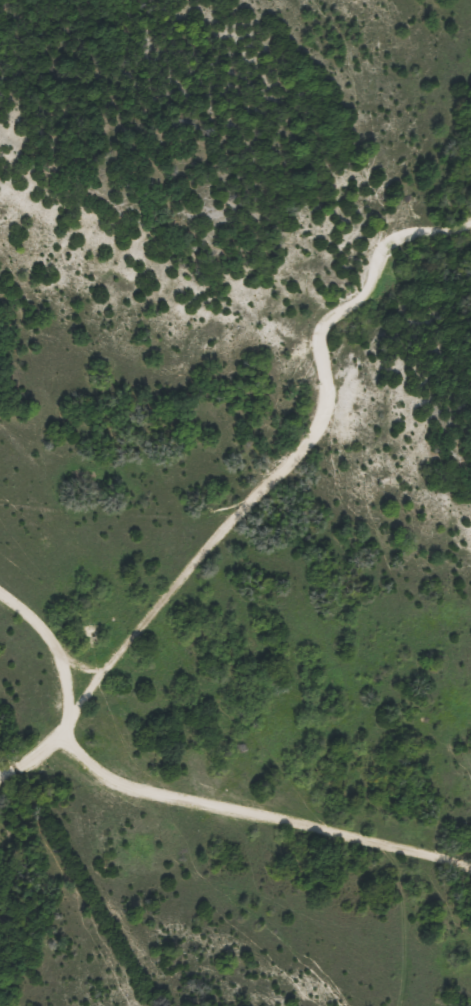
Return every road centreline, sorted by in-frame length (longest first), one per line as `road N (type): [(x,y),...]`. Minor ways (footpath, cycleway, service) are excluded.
road 1 (residential): [(0,763),(55,722),(302,436),(318,405),(314,317),(360,280),(380,237),(470,208)]
road 2 (residential): [(470,878),(99,776),(55,722),(54,638),(0,594)]

